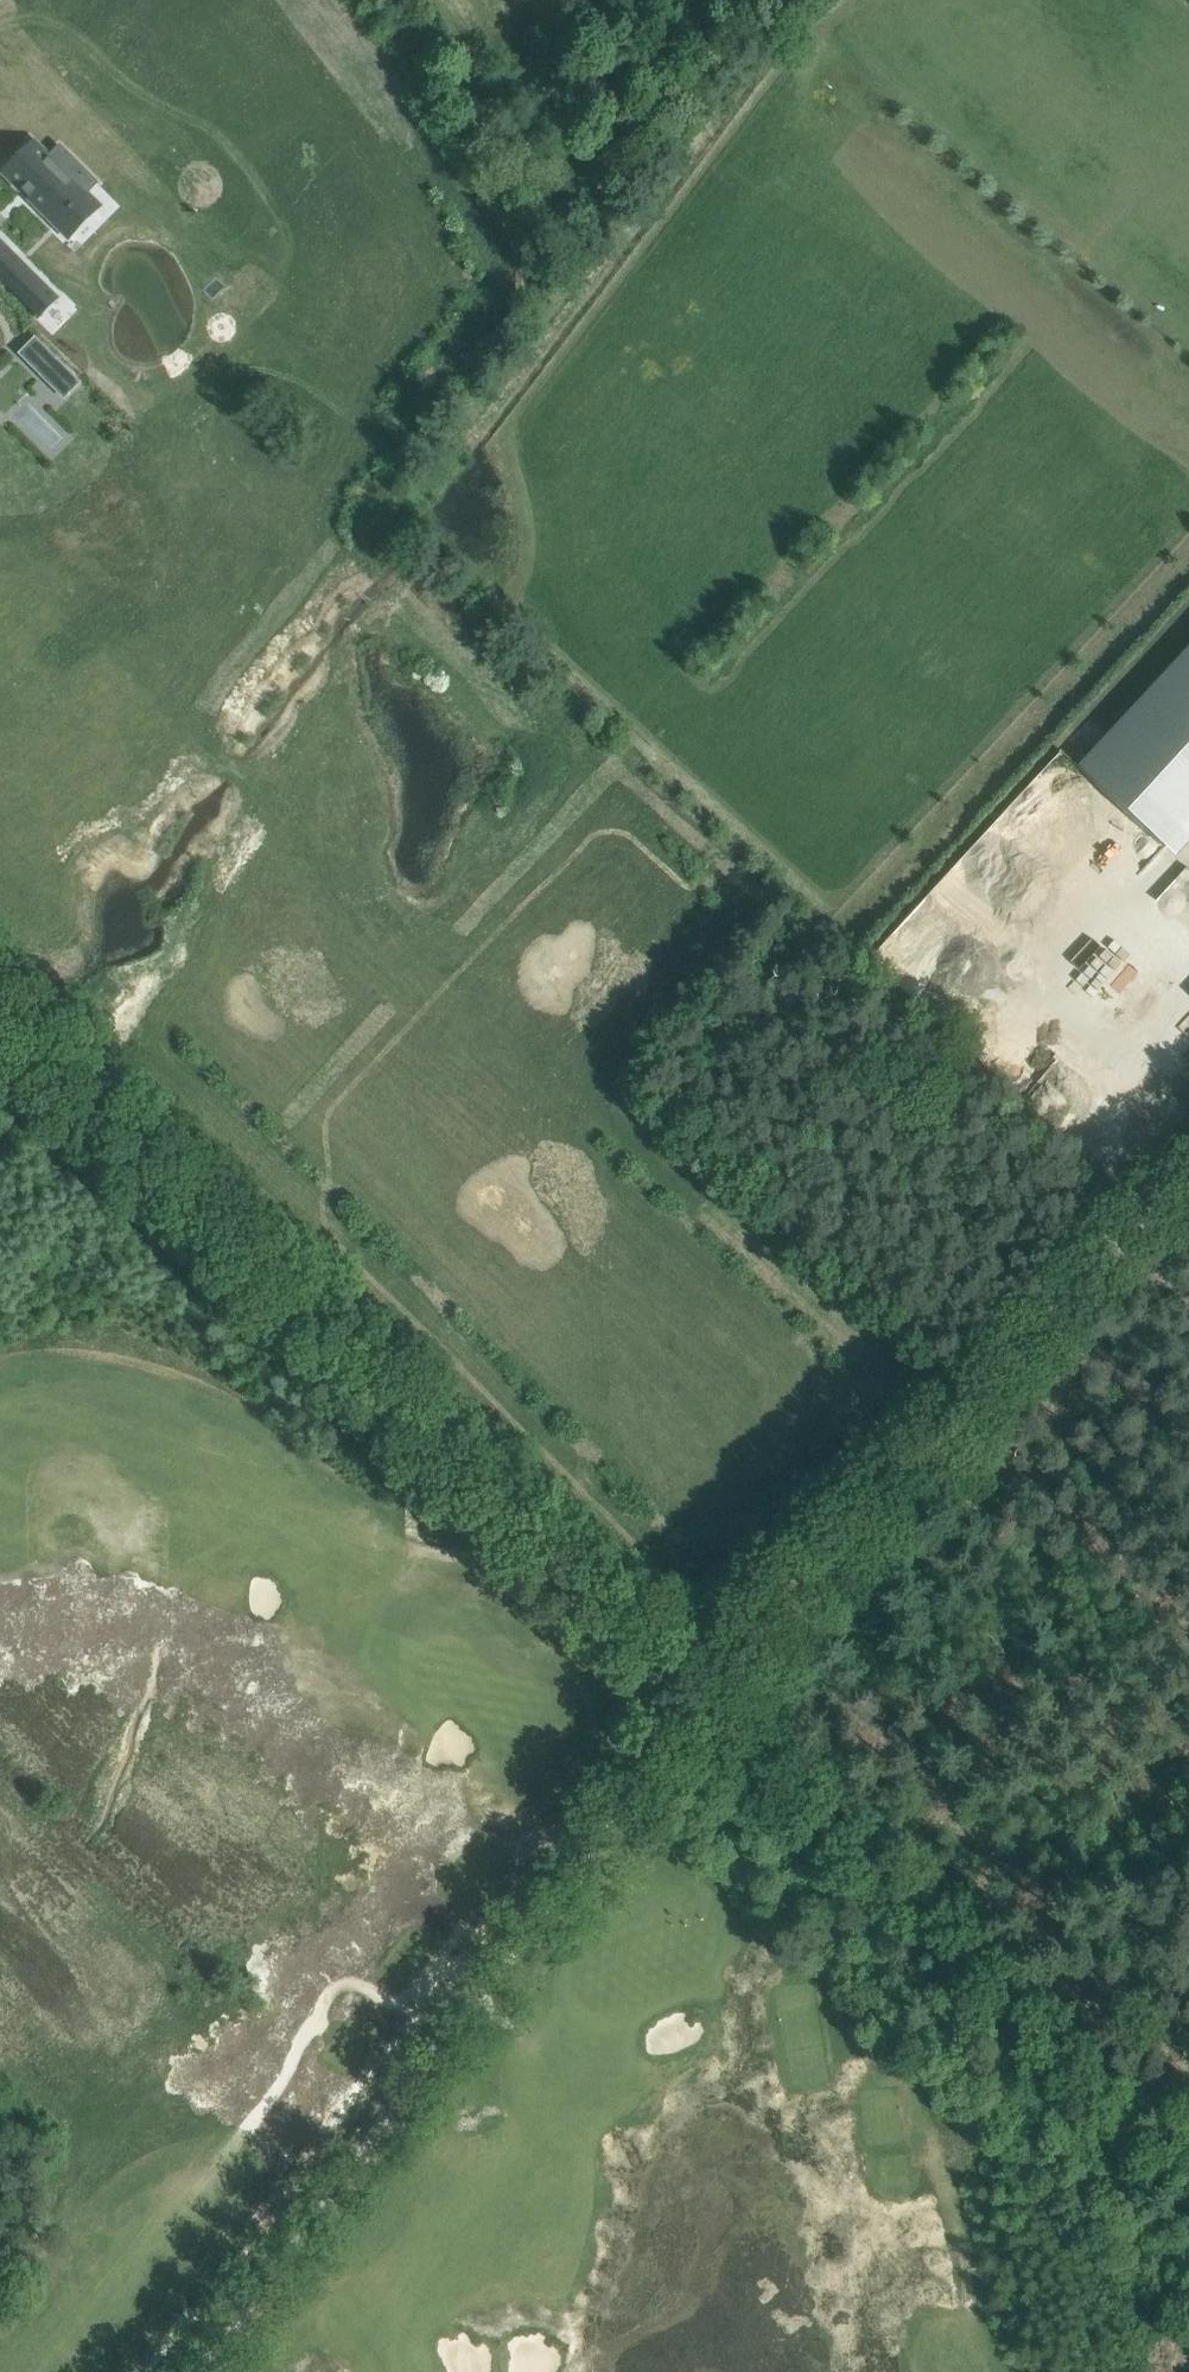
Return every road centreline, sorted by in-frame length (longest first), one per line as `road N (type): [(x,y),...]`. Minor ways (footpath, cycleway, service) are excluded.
road 1 (track): [(0,1016),(664,1678)]
road 2 (track): [(693,1707),(772,1792),(1188,2187)]
road 3 (track): [(693,1707),(1110,1243)]

